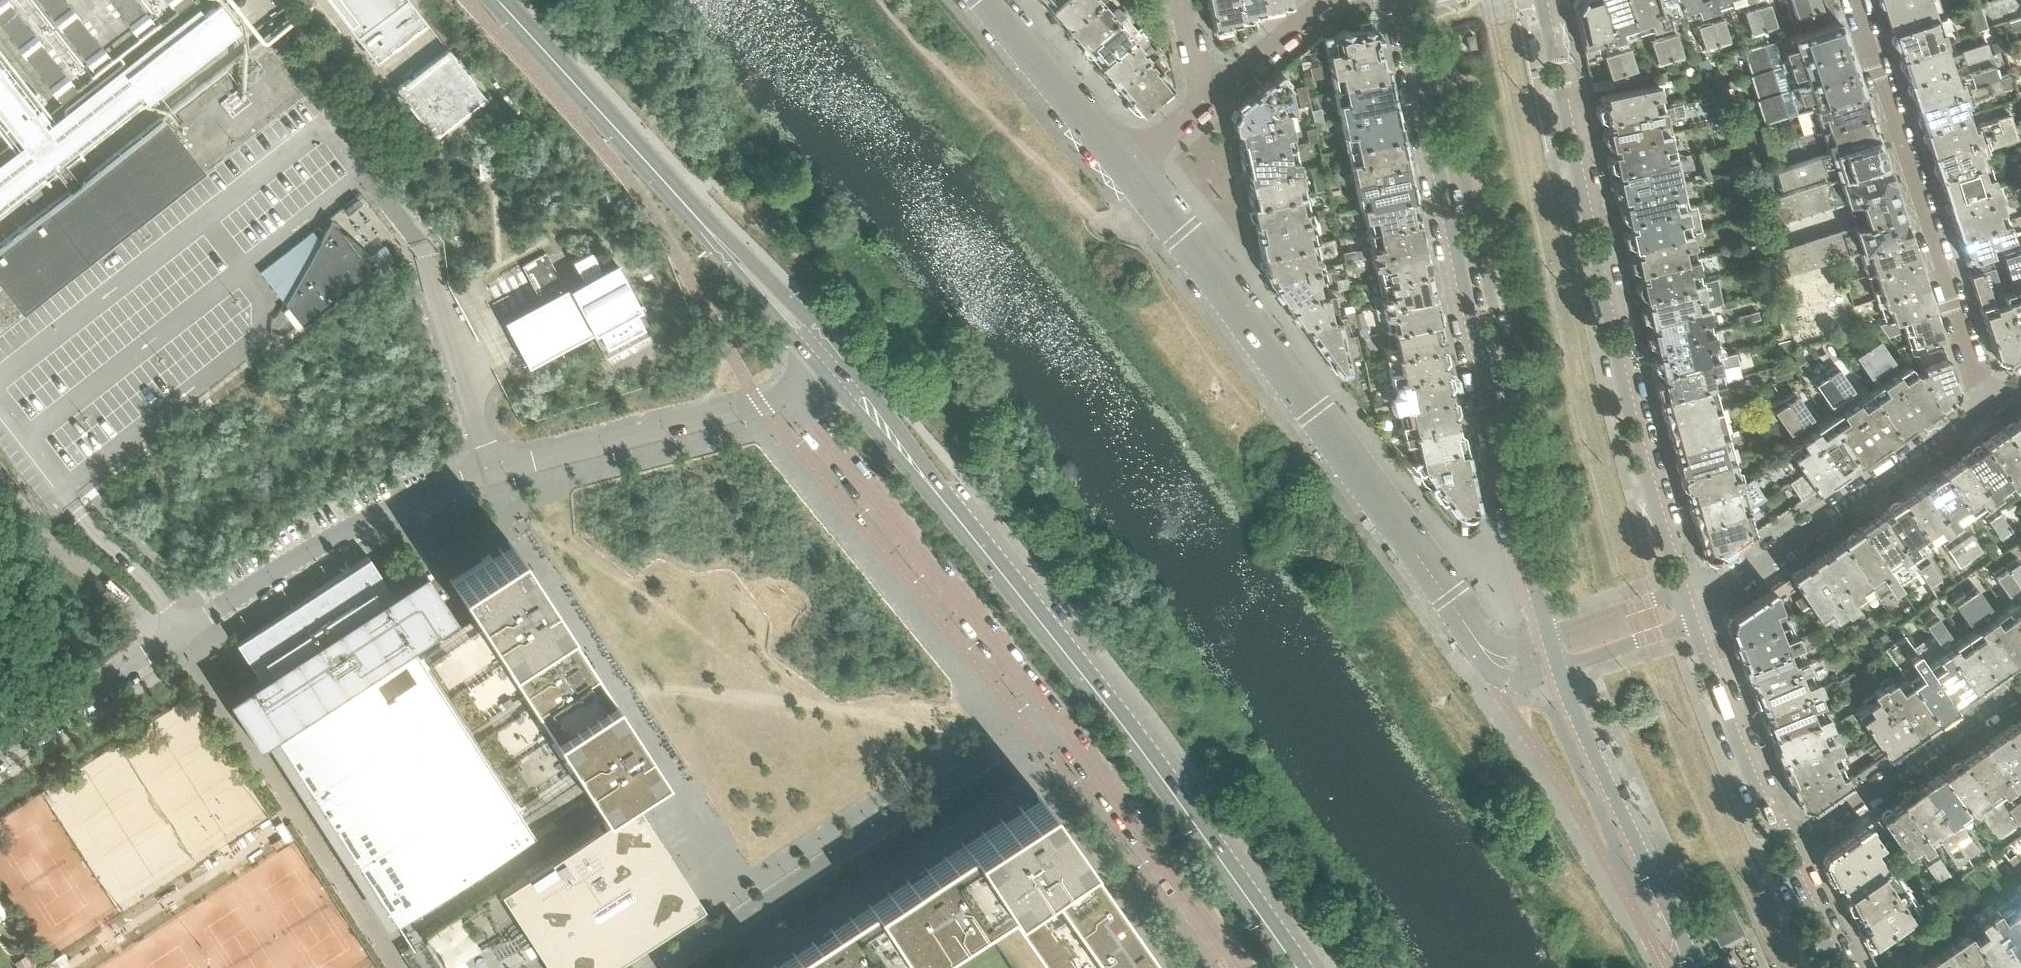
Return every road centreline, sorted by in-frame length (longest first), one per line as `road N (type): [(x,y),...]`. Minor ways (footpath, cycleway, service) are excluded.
road 1 (residential): [(0,745),(389,513),(787,392)]
road 2 (secondary): [(815,355),(1093,685),(1296,967)]
road 3 (residential): [(1404,0),(1500,441),(1551,636)]
road 4 (residential): [(1682,589),(1627,401),(1541,0)]
road 5 (residential): [(1482,649),(1126,168)]
road 6 (secondary): [(498,0),(815,355)]
road 7 (residential): [(661,967),(1053,718)]
road 8 (residential): [(1985,408),(1858,0)]
road 9 (residential): [(787,392),(1053,718)]
road 10 (residential): [(1692,618),(1985,408)]
road 11 (unclassified): [(1560,668),(1697,967)]
road 12 (residential): [(1053,718),(1237,967)]
road 13 (residential): [(2020,691),(1784,855)]
road 14 (unclassified): [(1784,855),(1692,618)]
road 15 (residential): [(1126,168),(985,0)]
road 16 (residential): [(1199,103),(1328,0)]
road 17 (residential): [(1560,668),(1692,618)]
road 18 (residential): [(1682,589),(1551,636)]
road 19 (unclassified): [(1835,967),(1784,855)]

